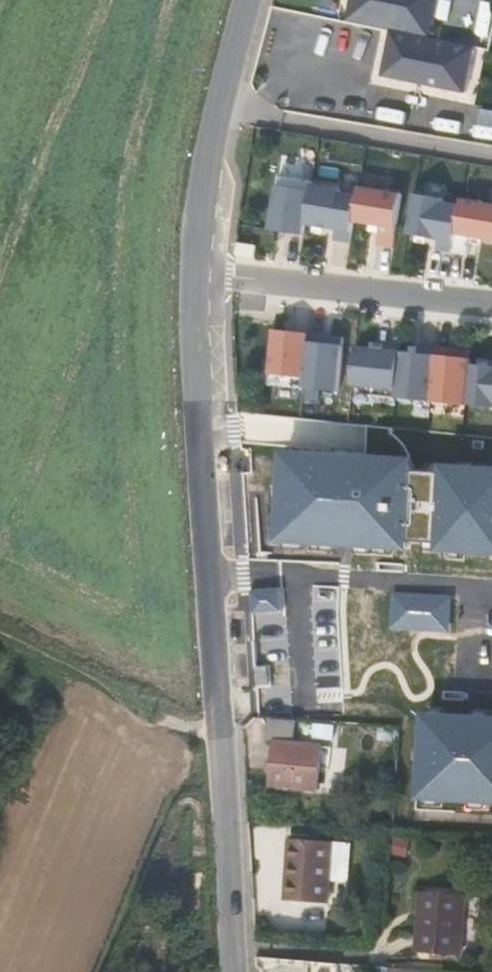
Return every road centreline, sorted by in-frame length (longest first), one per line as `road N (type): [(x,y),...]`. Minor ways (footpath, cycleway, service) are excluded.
road 1 (residential): [(193,278),(241,971)]
road 2 (residential): [(193,278),(491,305)]
road 3 (residential): [(249,0),(205,167),(193,278)]
road 4 (track): [(226,728),(173,719),(0,629)]

